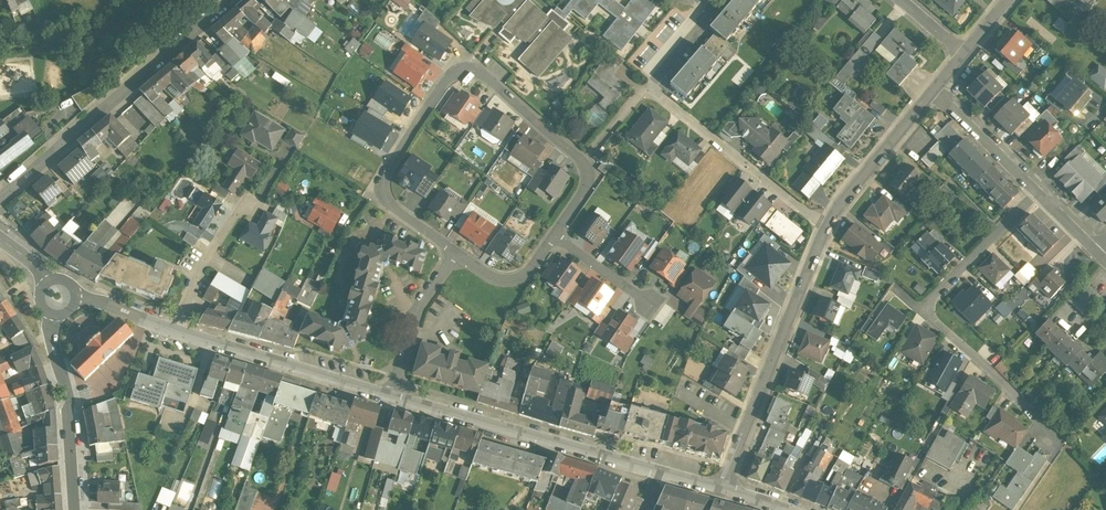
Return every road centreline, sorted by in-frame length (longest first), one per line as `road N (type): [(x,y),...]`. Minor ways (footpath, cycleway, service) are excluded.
road 1 (residential): [(722,487),(825,223),(934,88)]
road 2 (residential): [(383,196),(383,181),(450,75),(477,69),(588,173),(584,198),(555,235)]
road 3 (residential): [(233,0),(0,200)]
road 4 (residential): [(659,474),(392,394)]
road 5 (residential): [(392,394),(177,328)]
road 6 (tertiary): [(56,314),(75,509)]
road 7 (residential): [(922,309),(1027,404),(1054,439)]
road 8 (residential): [(1038,193),(922,309)]
road 9 (residential): [(392,394),(414,316),(454,253)]
road 10 (residential): [(1038,193),(934,88)]
road 11 (residential): [(177,328),(202,264),(245,203)]
road 12 (residential): [(555,235),(516,279),(498,280),(454,253)]

